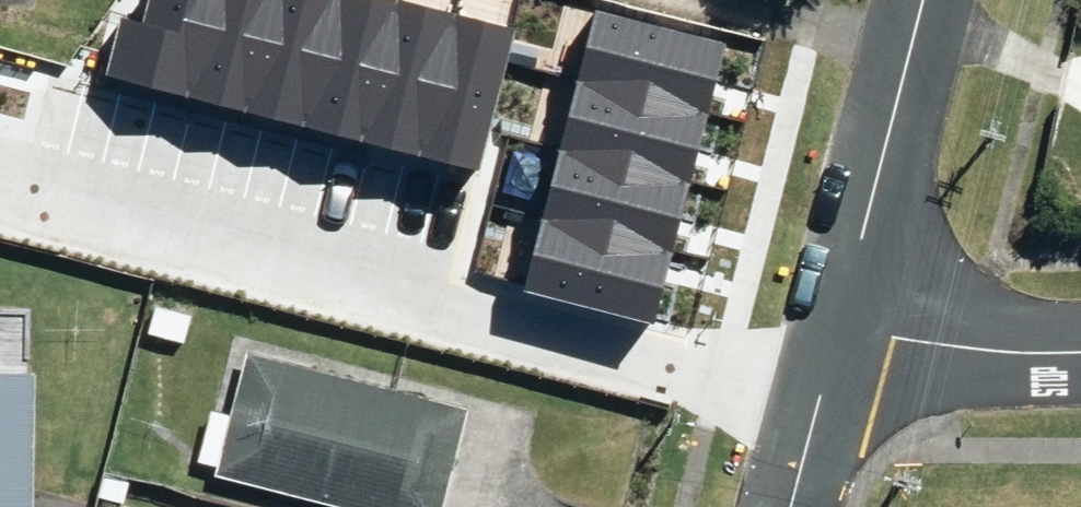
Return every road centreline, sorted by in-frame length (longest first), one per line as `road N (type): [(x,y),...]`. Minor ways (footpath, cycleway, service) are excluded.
road 1 (residential): [(926,0),(846,312)]
road 2 (residential): [(846,312),(898,328),(1080,351)]
road 3 (residential): [(846,312),(793,506)]

